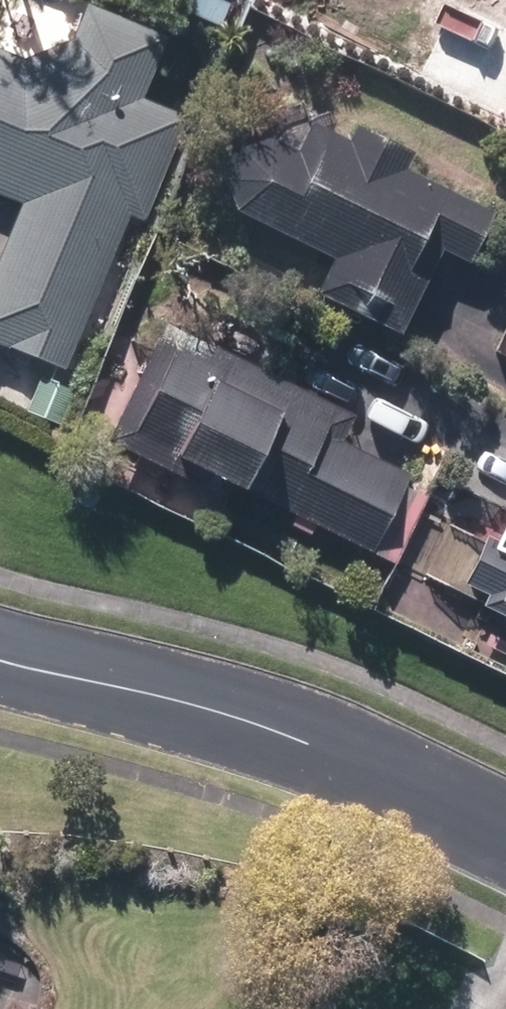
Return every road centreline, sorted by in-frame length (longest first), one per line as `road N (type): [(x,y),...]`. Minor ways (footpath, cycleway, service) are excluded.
road 1 (residential): [(0,658),(326,752),(505,837)]

